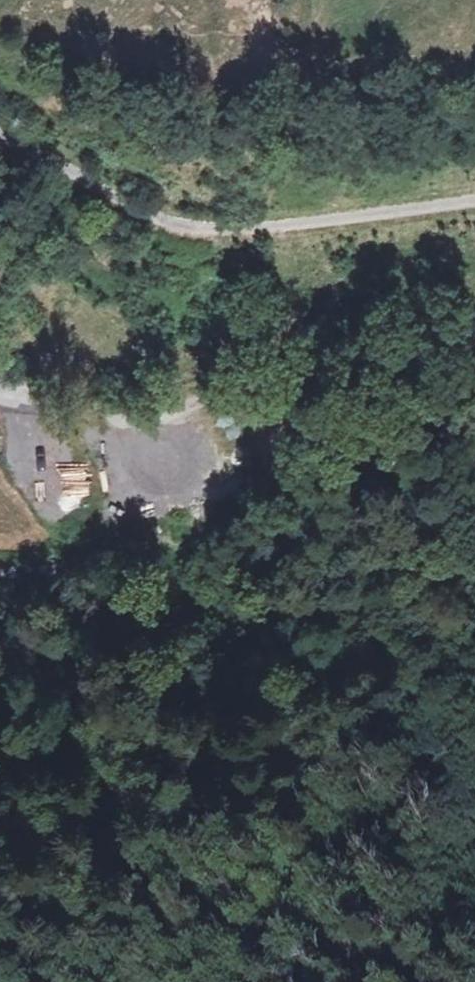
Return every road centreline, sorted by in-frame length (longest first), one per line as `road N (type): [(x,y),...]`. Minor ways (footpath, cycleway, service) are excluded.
road 1 (unclassified): [(0,135),(133,213),(185,231),(246,232),(474,202)]
road 2 (track): [(30,398),(144,397),(474,337)]

